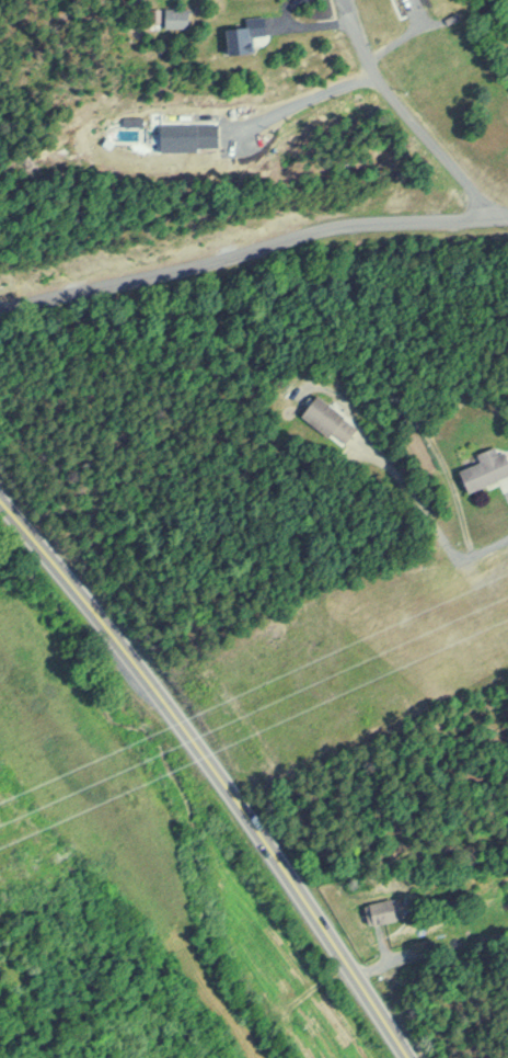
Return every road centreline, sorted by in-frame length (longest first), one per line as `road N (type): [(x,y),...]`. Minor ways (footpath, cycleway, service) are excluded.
road 1 (residential): [(507,211),(340,227),(0,309)]
road 2 (primary): [(405,1057),(173,717)]
road 3 (primary): [(173,717),(0,495)]
road 4 (residential): [(338,0),(360,59),(496,212)]

